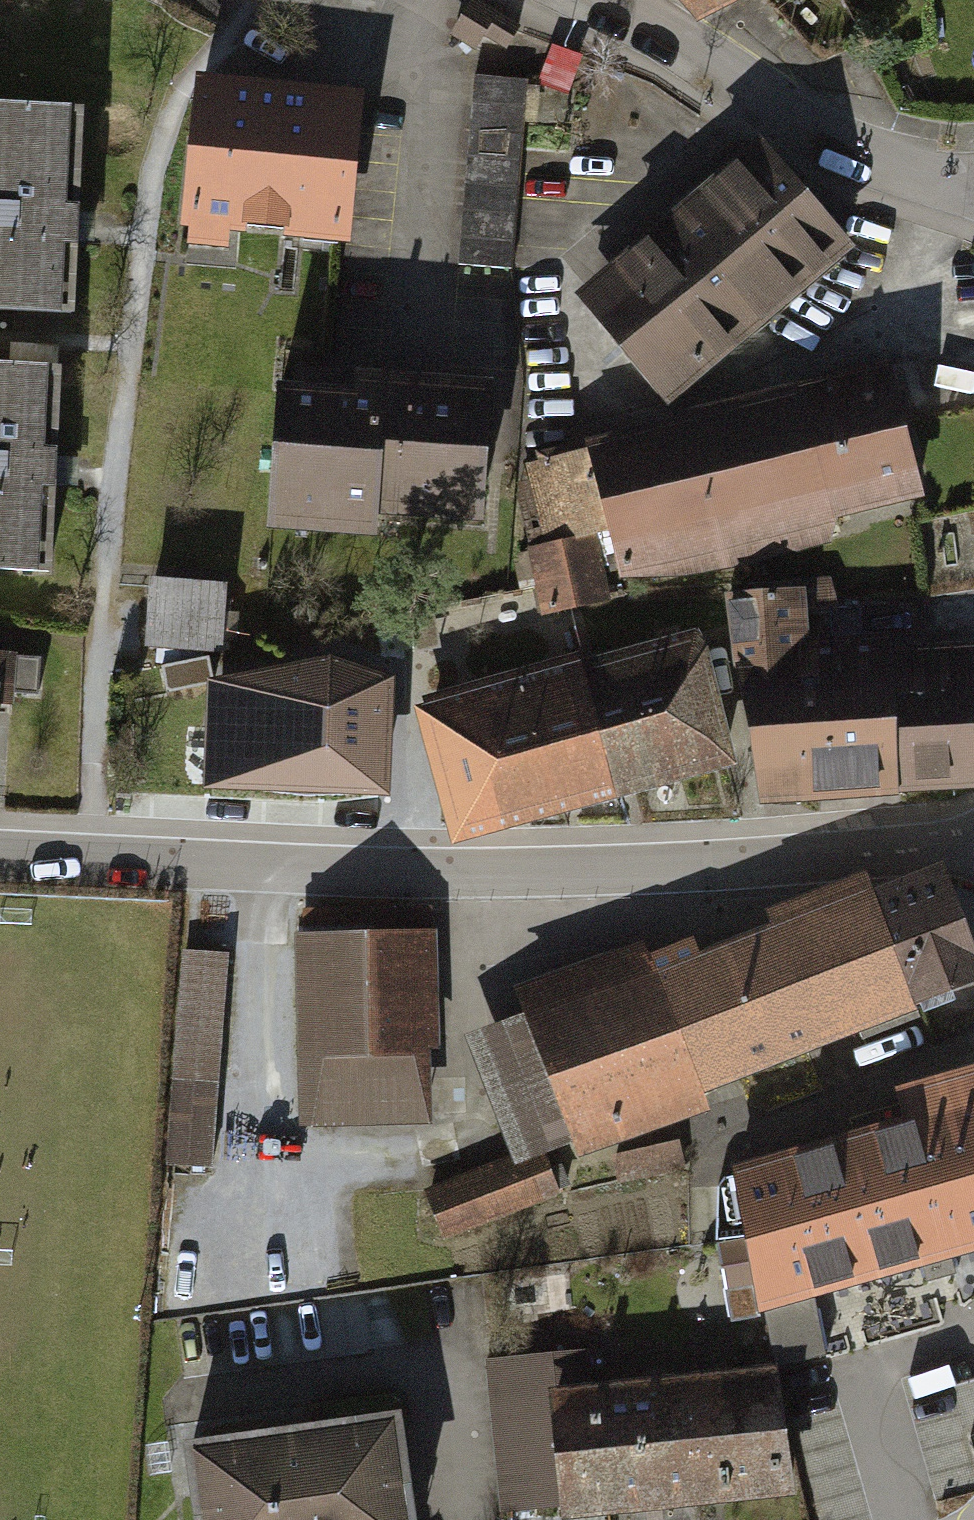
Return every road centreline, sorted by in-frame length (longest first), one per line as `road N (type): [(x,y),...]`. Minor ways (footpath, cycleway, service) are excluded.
road 1 (residential): [(0,854),(490,871),(973,849)]
road 2 (residential): [(629,0),(859,166),(973,191)]

